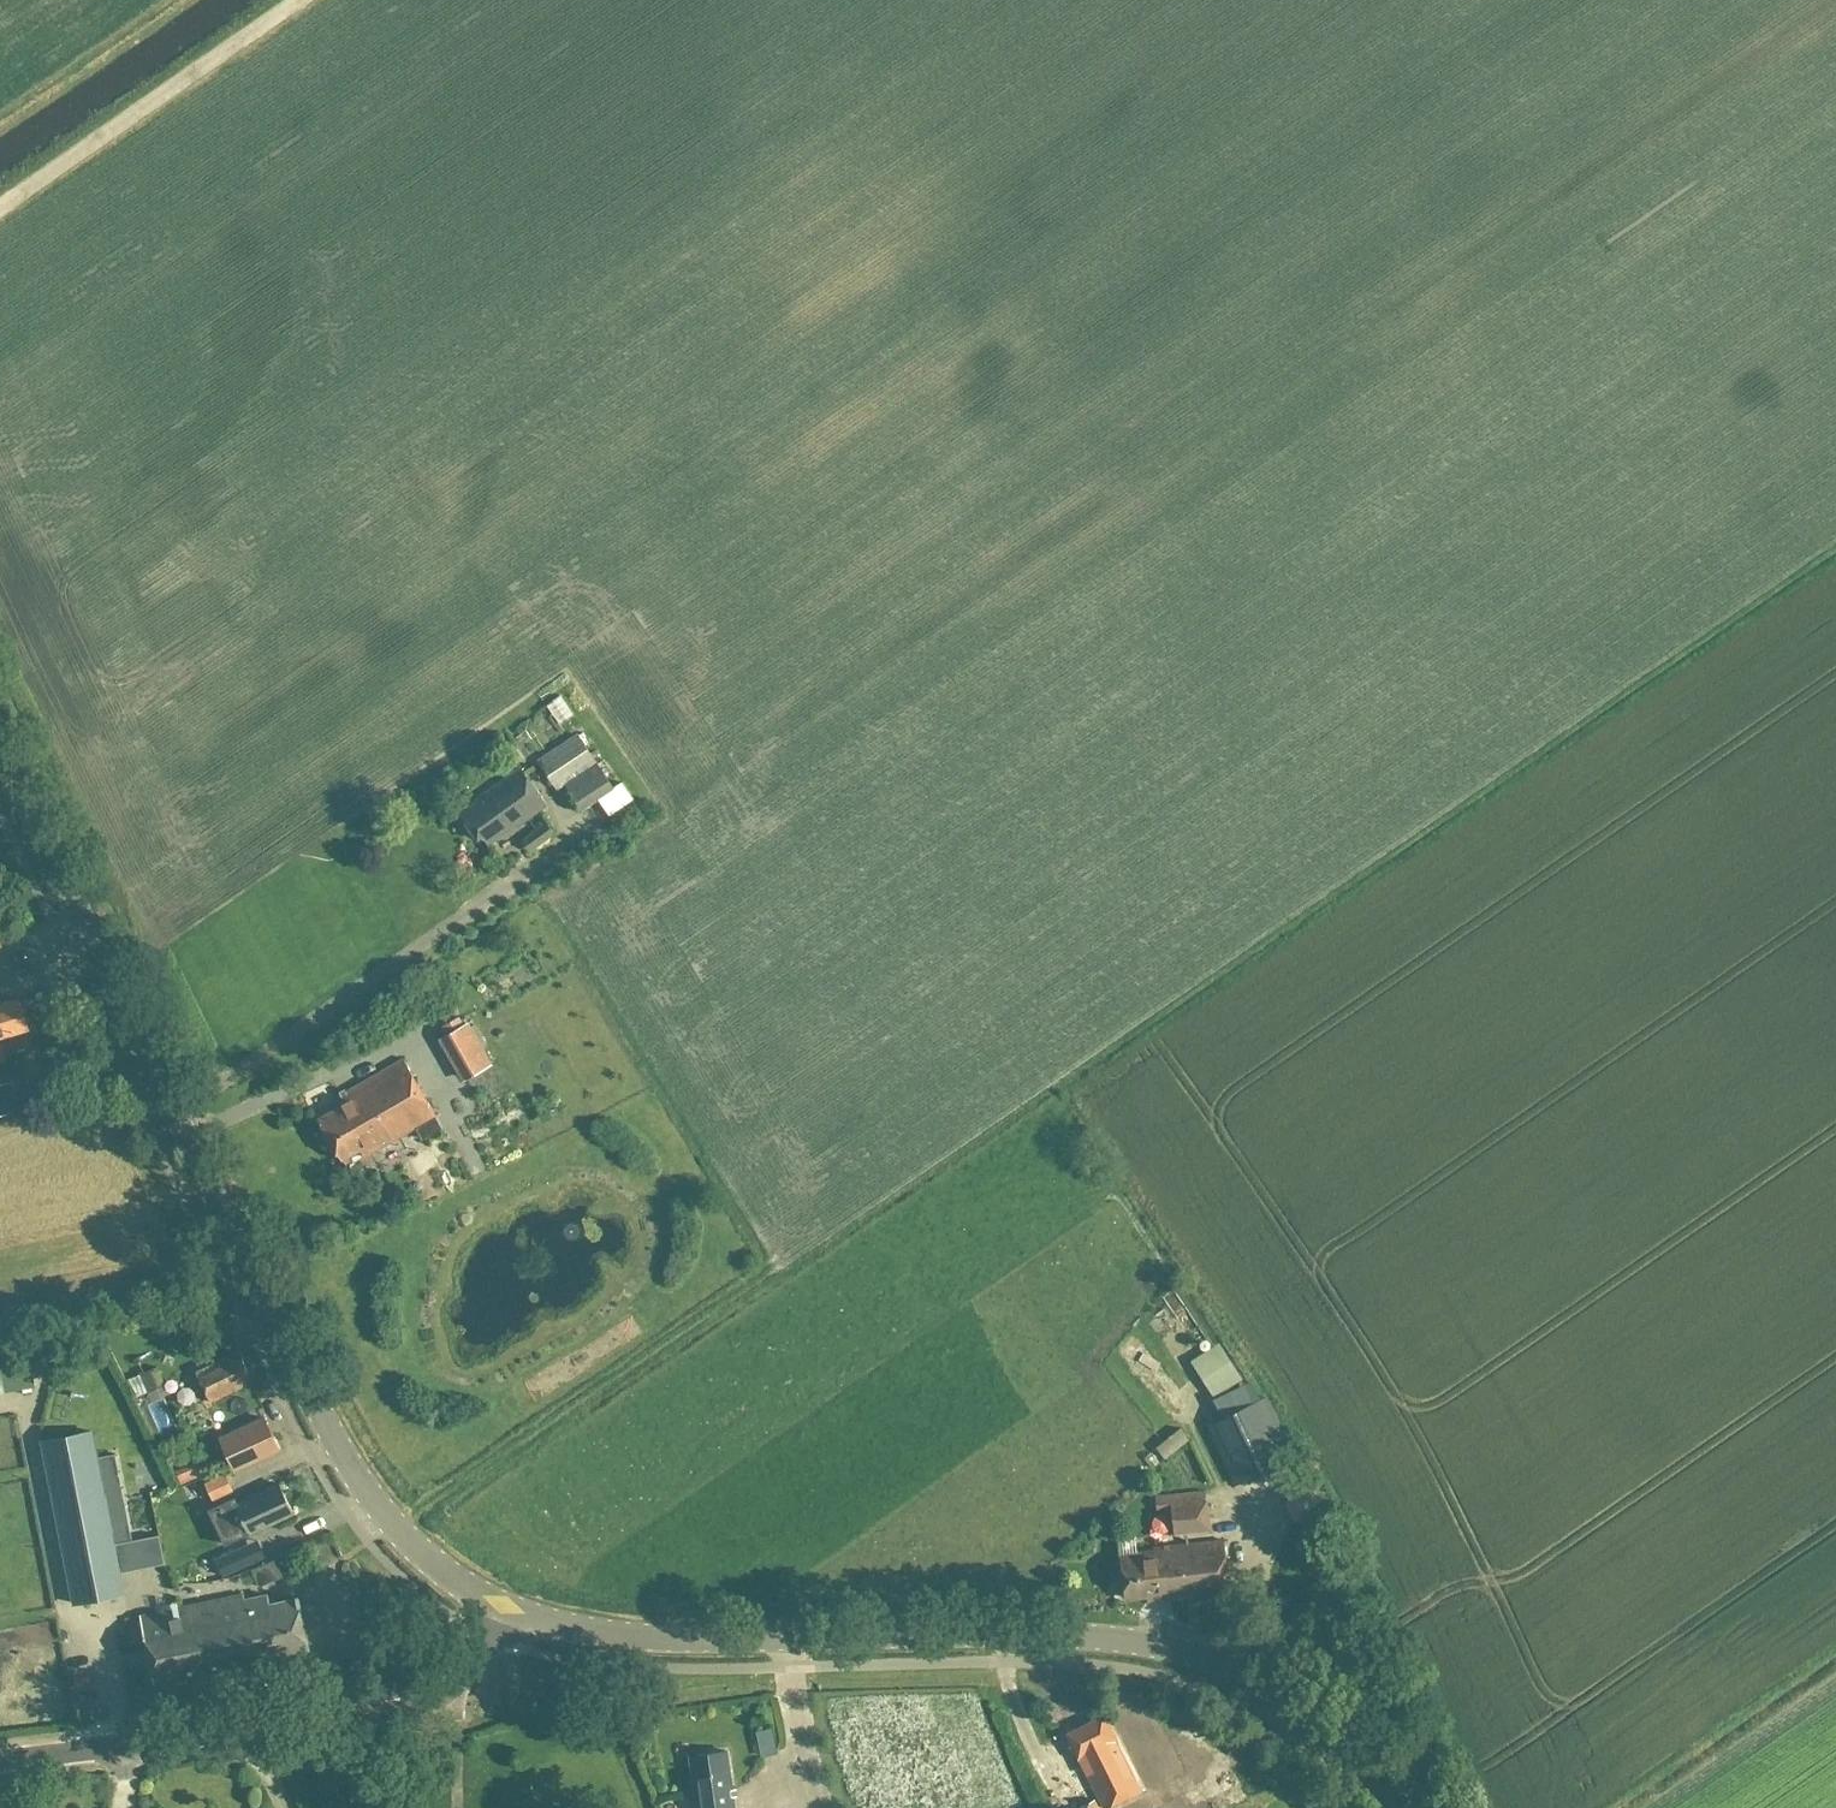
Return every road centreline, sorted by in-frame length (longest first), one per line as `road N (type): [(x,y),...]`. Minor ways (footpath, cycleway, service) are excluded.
road 1 (tertiary): [(505,1619),(465,1599),(375,1511),(0,760)]
road 2 (tertiary): [(1423,1807),(1299,1706),(1185,1656),(941,1636),(632,1644),(505,1619)]
road 3 (unclassified): [(0,1761),(434,1707),(467,1676),(505,1619)]

